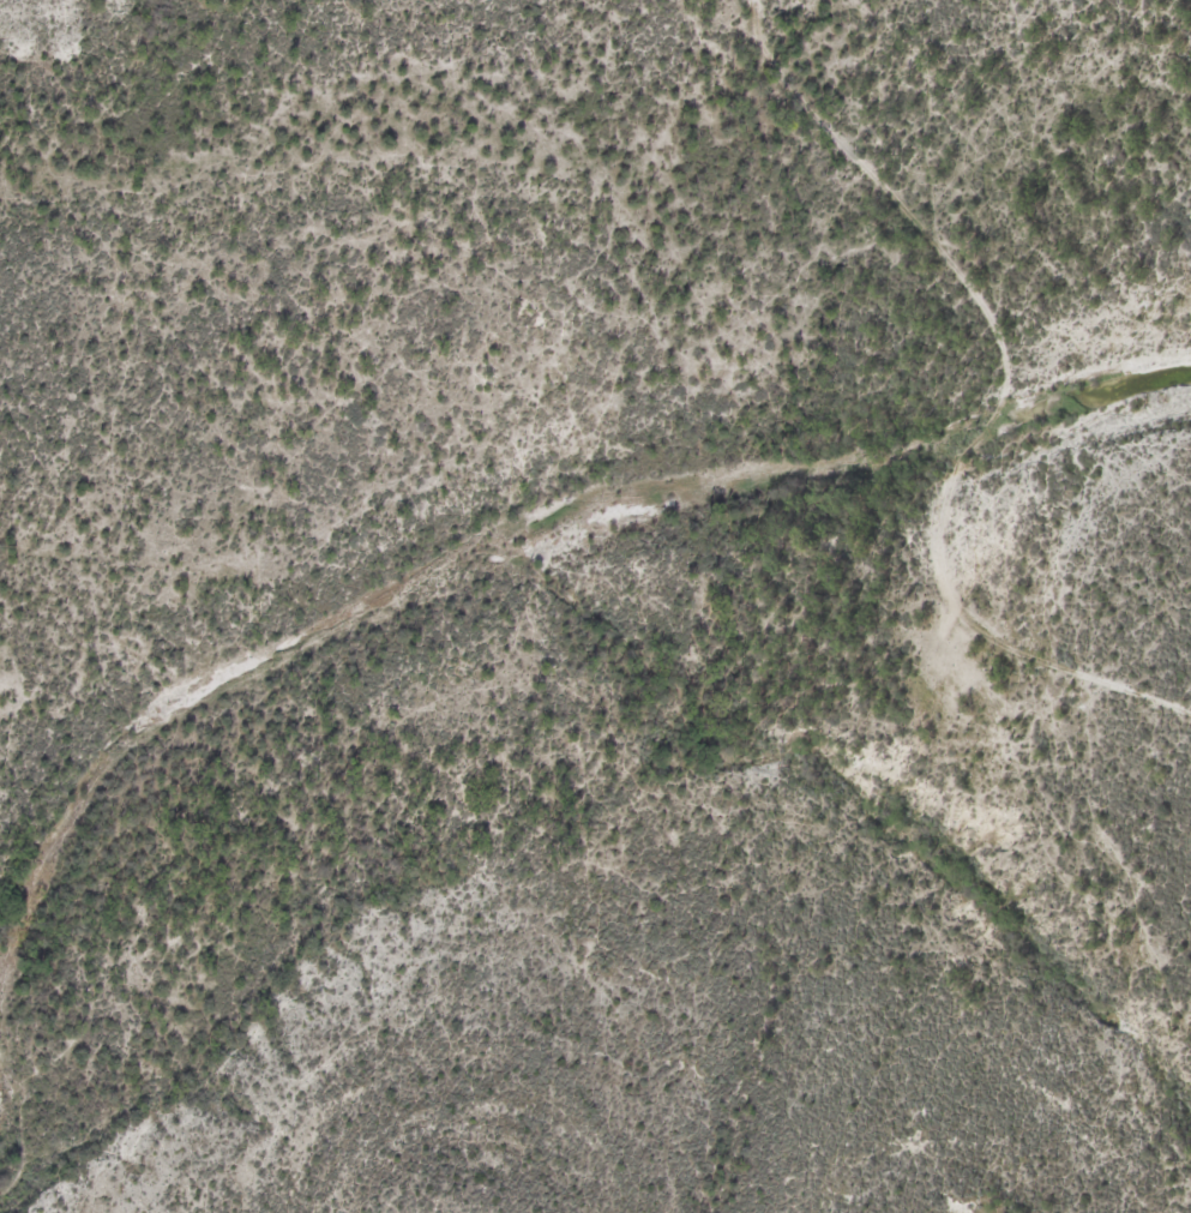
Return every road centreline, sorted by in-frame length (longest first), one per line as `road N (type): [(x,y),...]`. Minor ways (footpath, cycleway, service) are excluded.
road 1 (residential): [(1190,712),(999,647),(956,607),(938,535),(957,473),(1000,416),(1010,374),(1003,320),(848,139),(753,0)]

